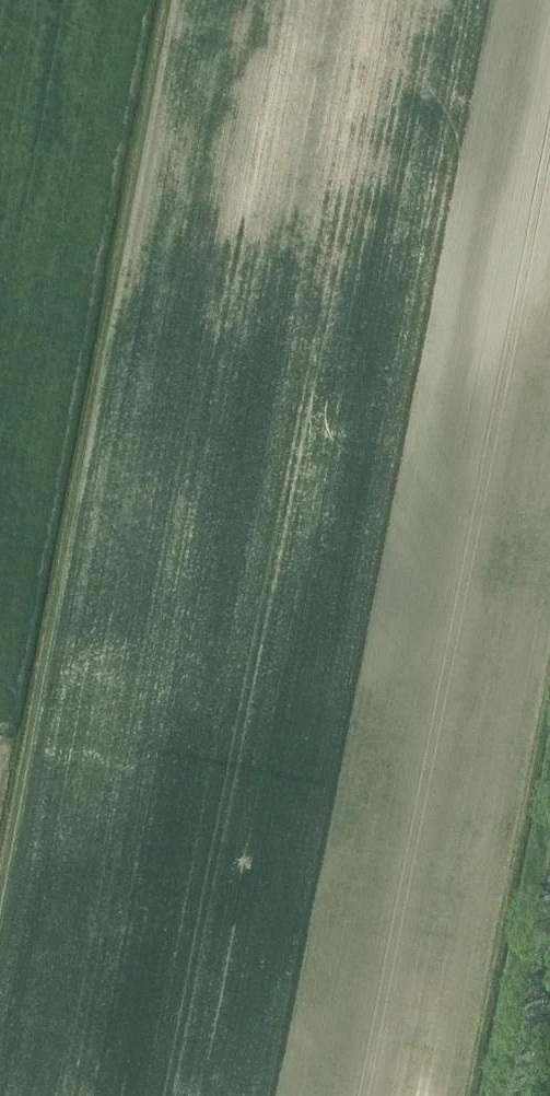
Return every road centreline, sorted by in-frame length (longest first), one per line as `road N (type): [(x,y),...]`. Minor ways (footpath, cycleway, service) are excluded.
road 1 (unclassified): [(519,1095),(549,933)]

